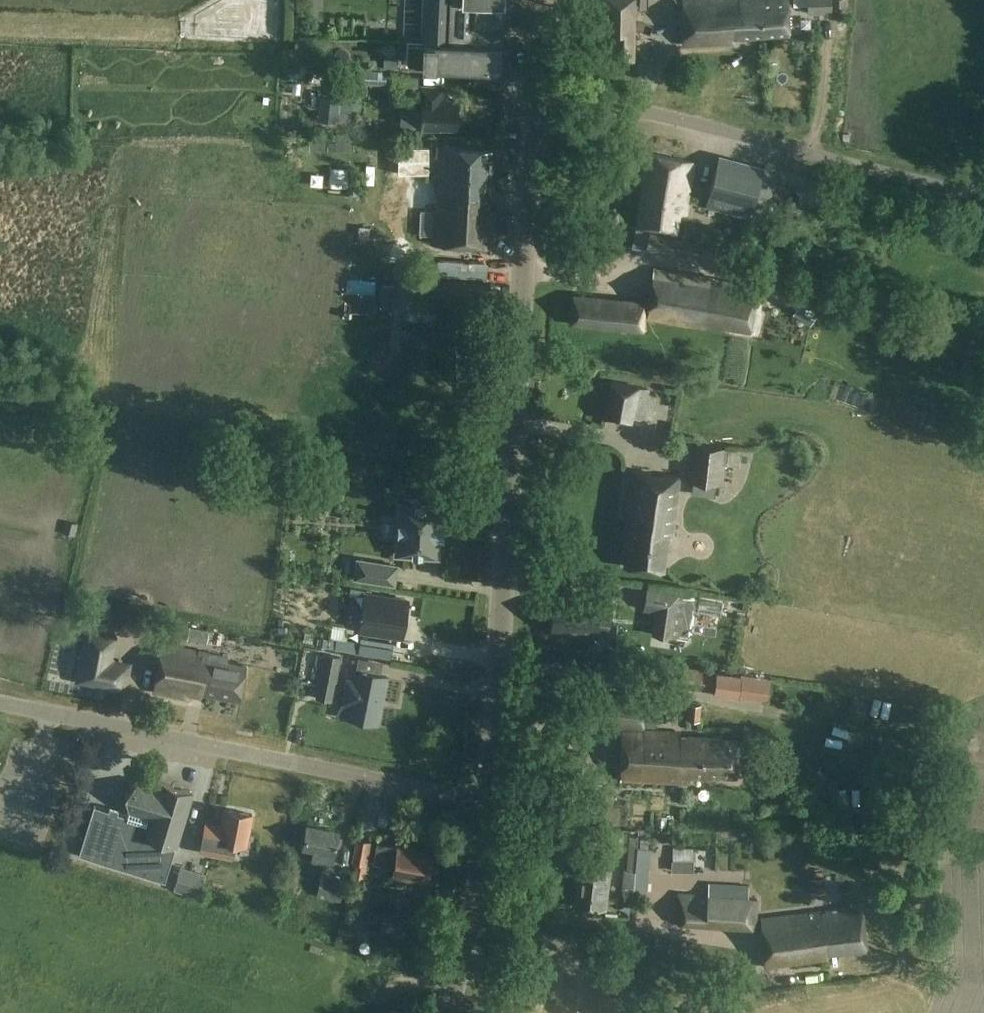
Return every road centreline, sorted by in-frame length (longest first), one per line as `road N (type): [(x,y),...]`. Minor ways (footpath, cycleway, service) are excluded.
road 1 (tertiary): [(497,805),(536,107)]
road 2 (unclassified): [(497,805),(0,700)]
road 3 (unclassified): [(983,197),(662,114),(536,107)]
road 4 (tertiary): [(448,1012),(474,946),(497,805)]

